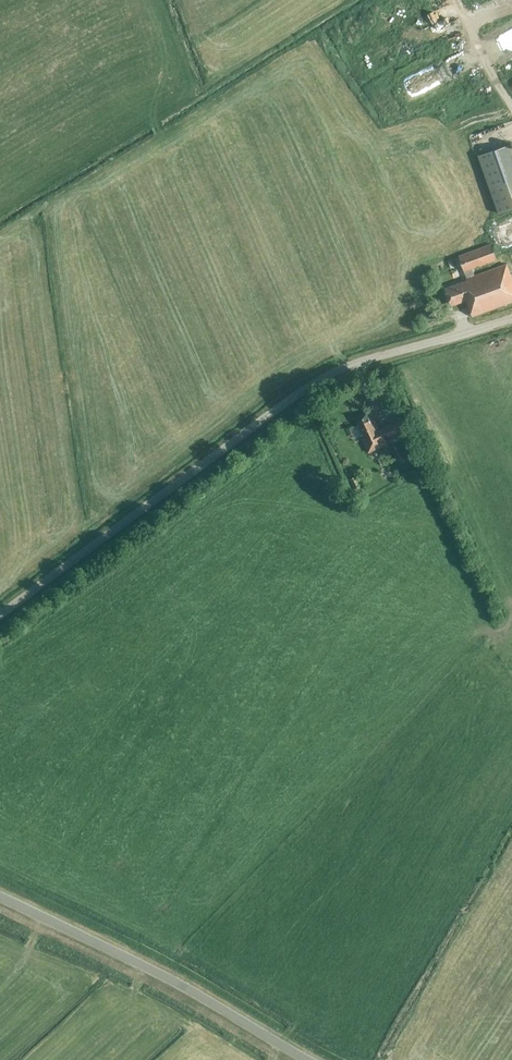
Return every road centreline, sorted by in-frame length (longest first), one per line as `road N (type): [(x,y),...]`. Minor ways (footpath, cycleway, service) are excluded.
road 1 (unclassified): [(0,615),(323,378),(511,319)]
road 2 (tertiary): [(306,1059),(180,986),(0,897)]

